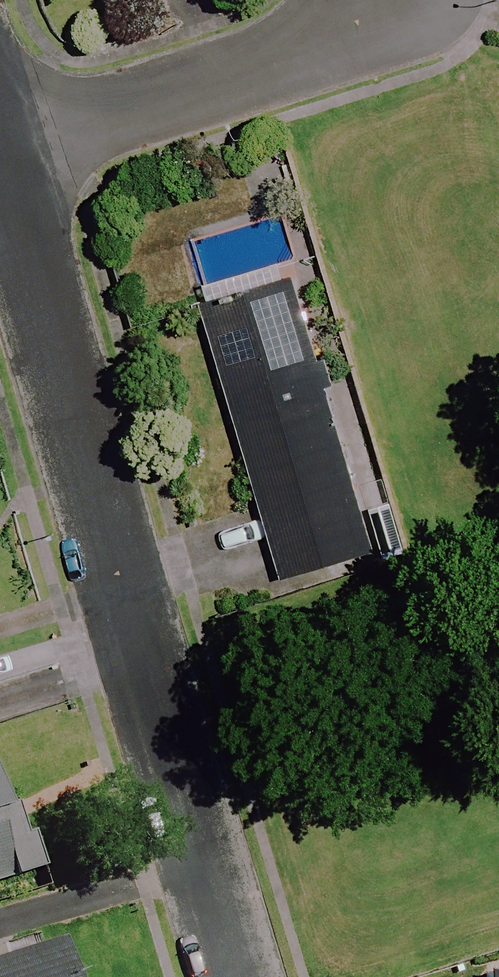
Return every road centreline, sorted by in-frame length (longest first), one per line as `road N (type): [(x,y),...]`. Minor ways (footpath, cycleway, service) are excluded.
road 1 (residential): [(0,164),(246,976)]
road 2 (residential): [(0,141),(292,53),(372,0)]

